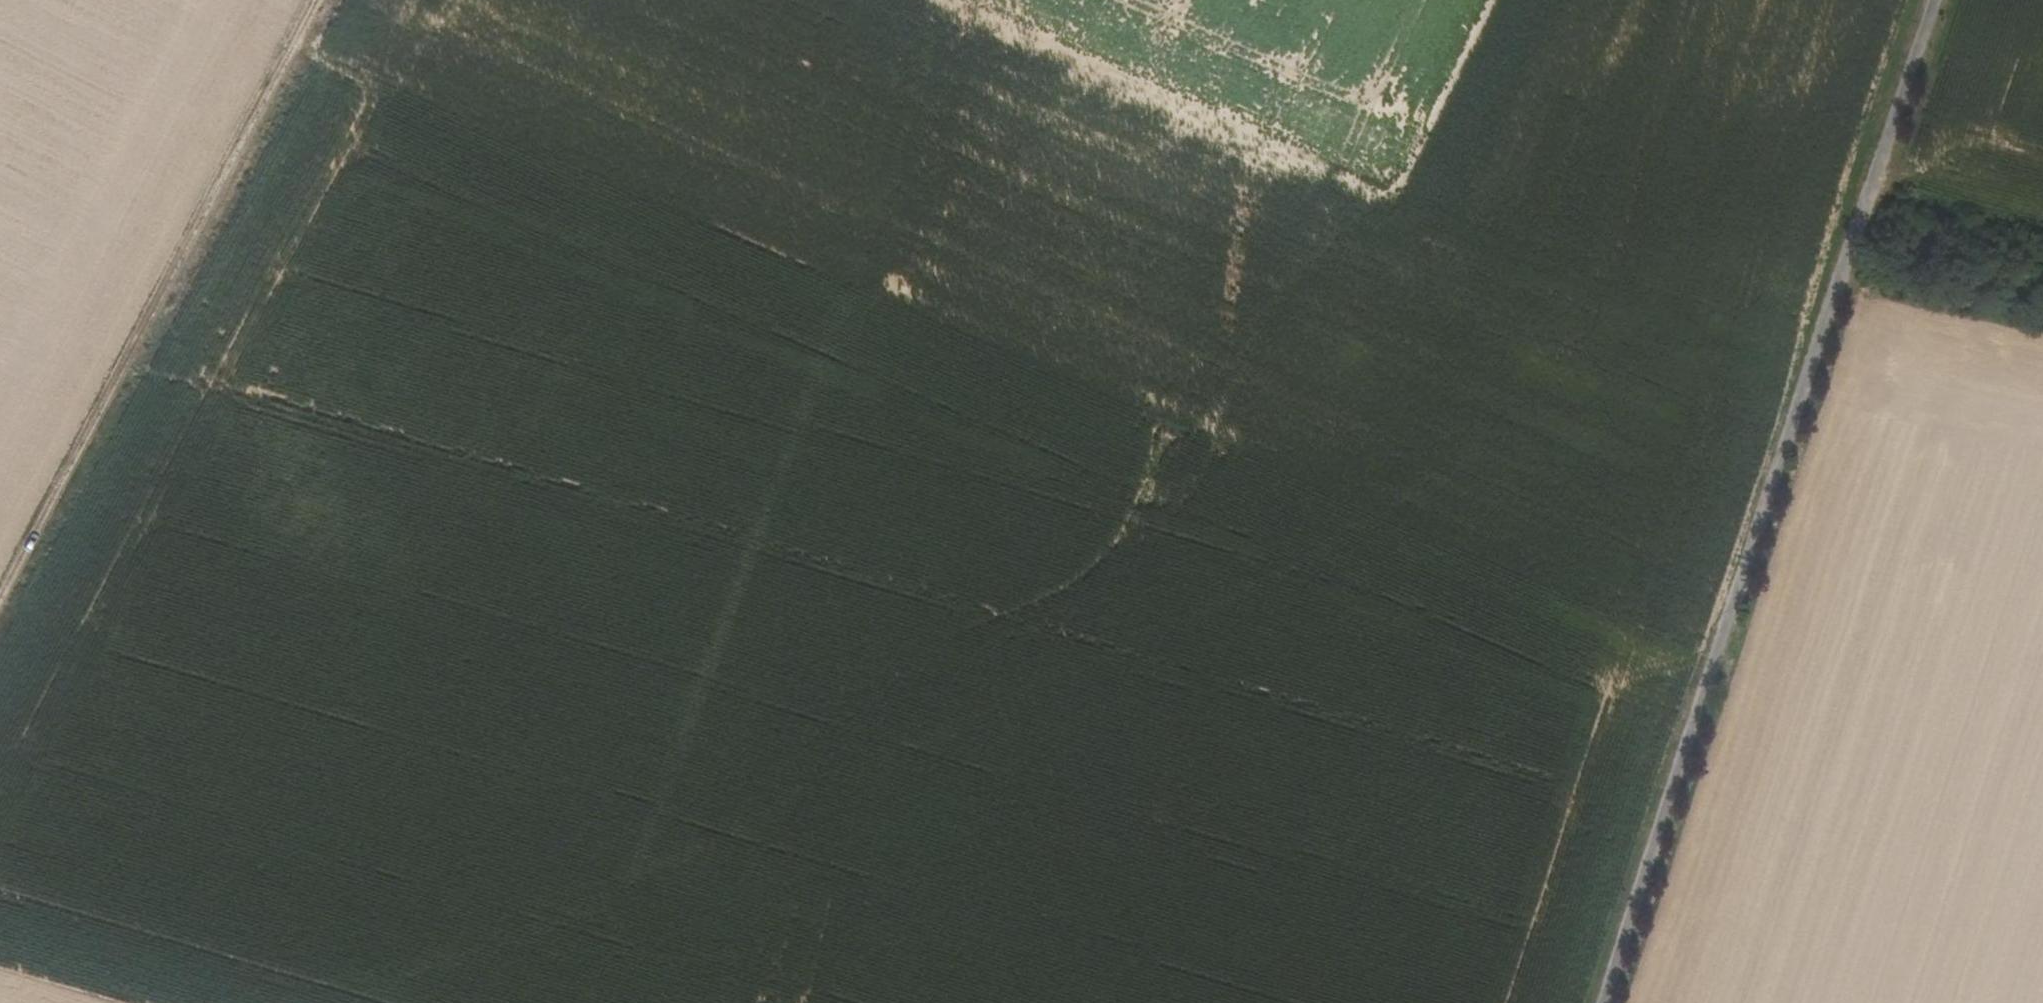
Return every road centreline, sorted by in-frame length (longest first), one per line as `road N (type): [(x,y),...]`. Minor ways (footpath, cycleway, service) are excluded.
road 1 (unclassified): [(1619,1002),(1938,0)]
road 2 (track): [(0,580),(310,0)]

